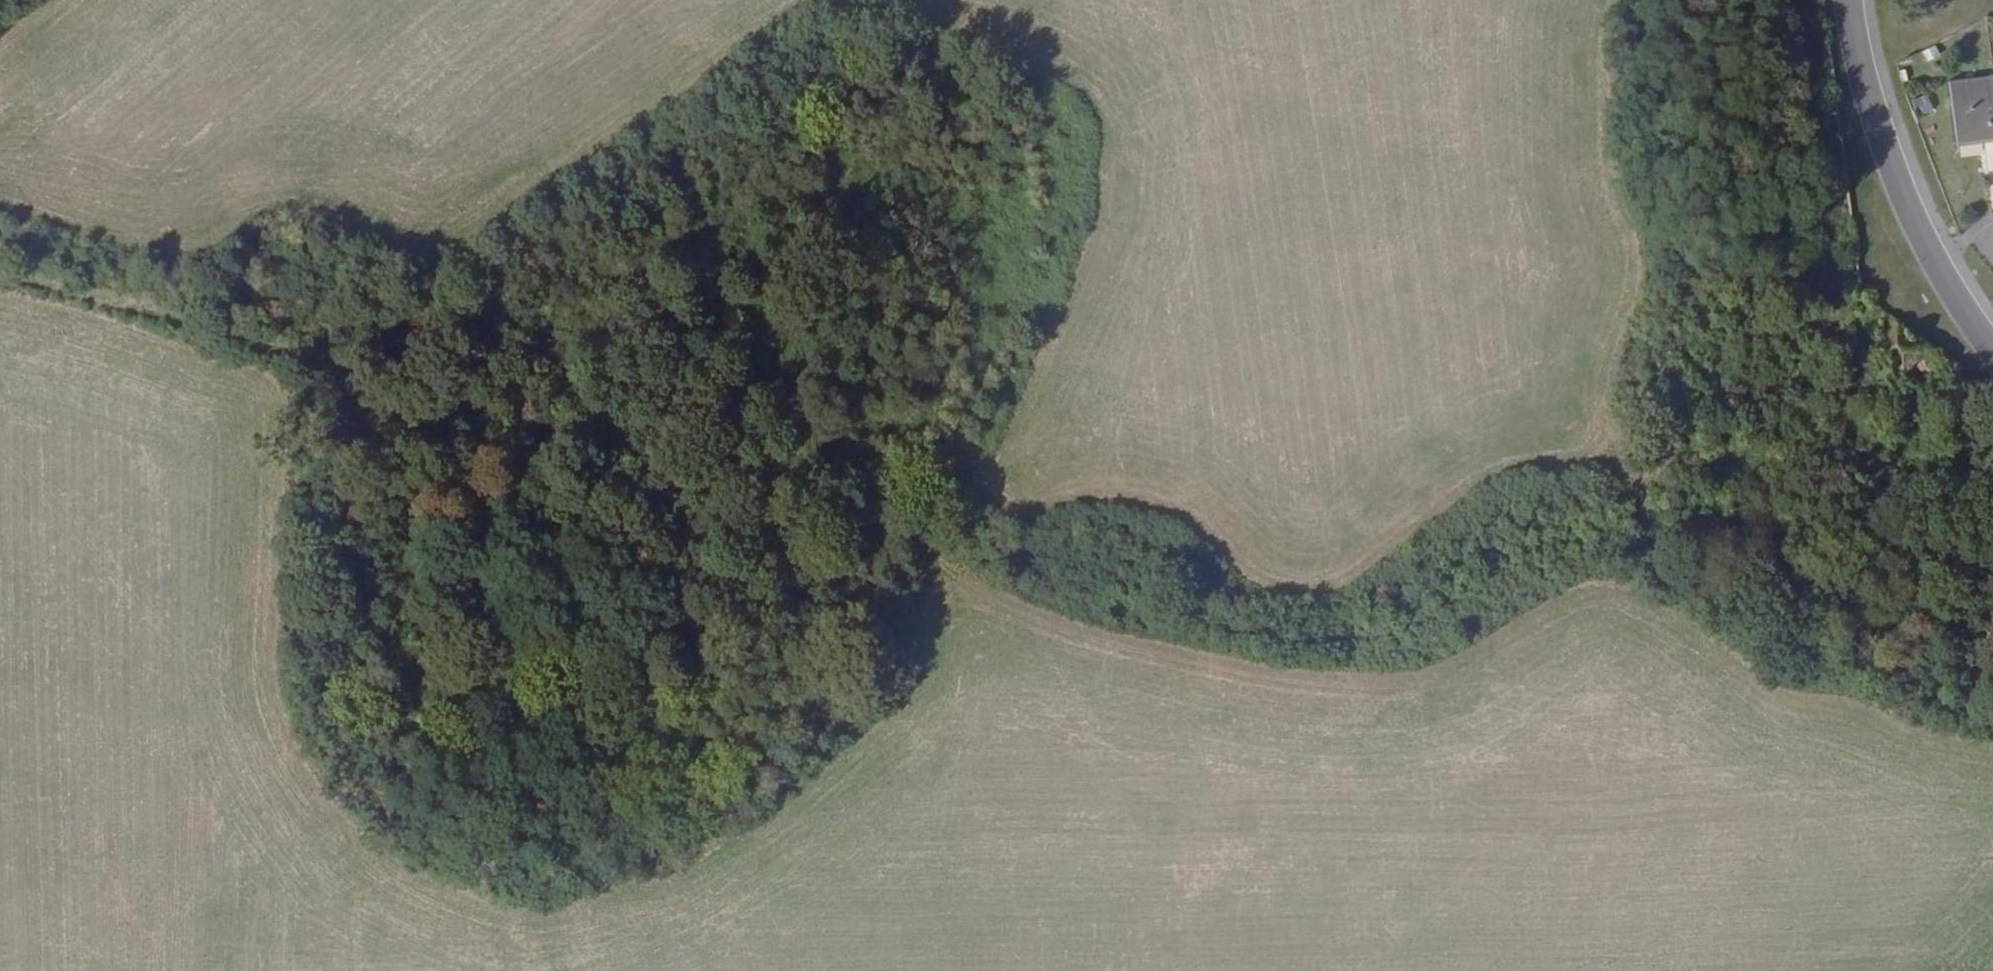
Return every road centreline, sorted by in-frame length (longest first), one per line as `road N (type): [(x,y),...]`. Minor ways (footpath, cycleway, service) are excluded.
road 1 (track): [(1797,0),(1820,231),(1859,383),(1858,412),(1609,503),(1478,593),(1402,627),(1334,642),(1258,632),(0,273)]
road 2 (secondary): [(1850,0),(1865,82),(1906,203),(1992,354)]

